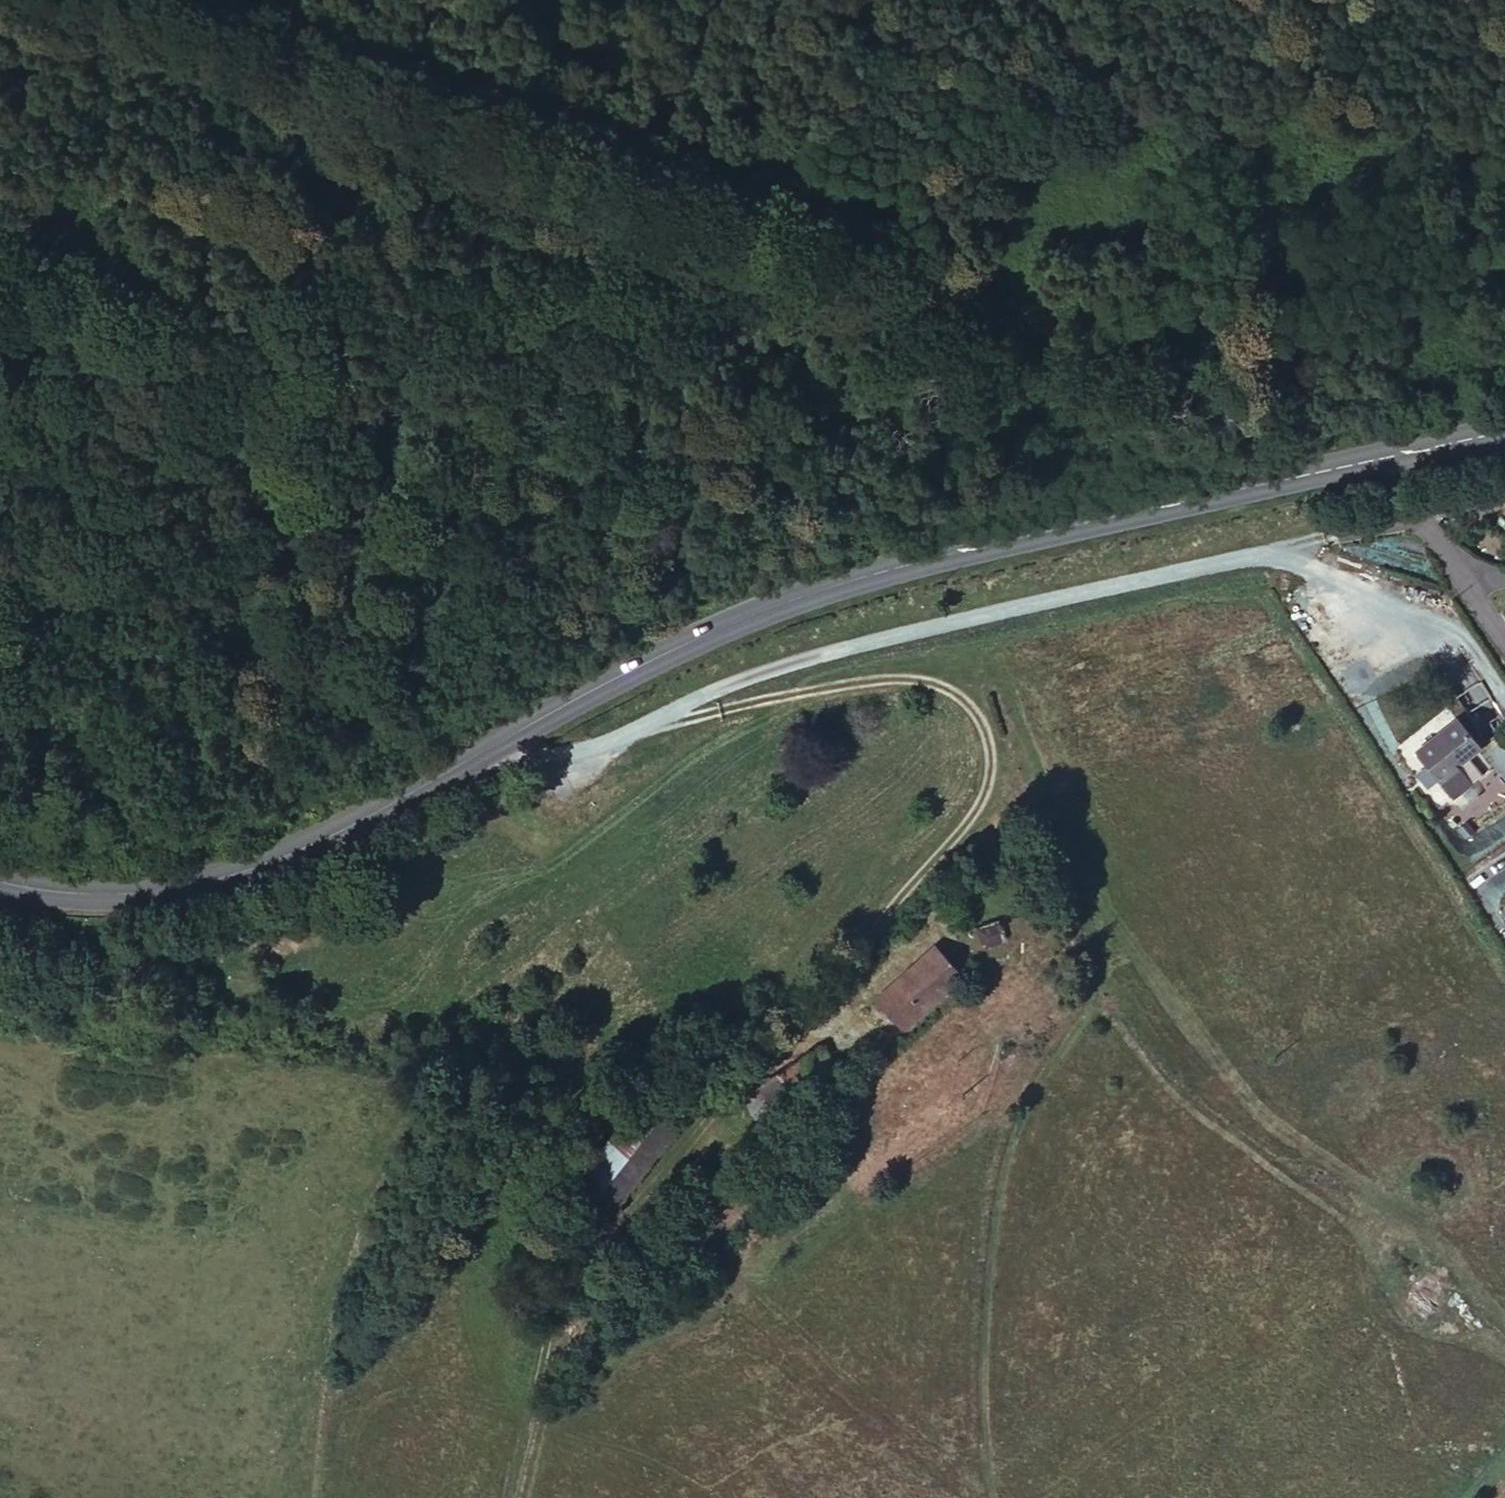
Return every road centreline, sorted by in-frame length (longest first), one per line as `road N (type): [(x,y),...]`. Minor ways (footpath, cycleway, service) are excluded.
road 1 (tertiary): [(0,878),(125,894),(256,865),(704,633),(838,581),(1504,430)]

